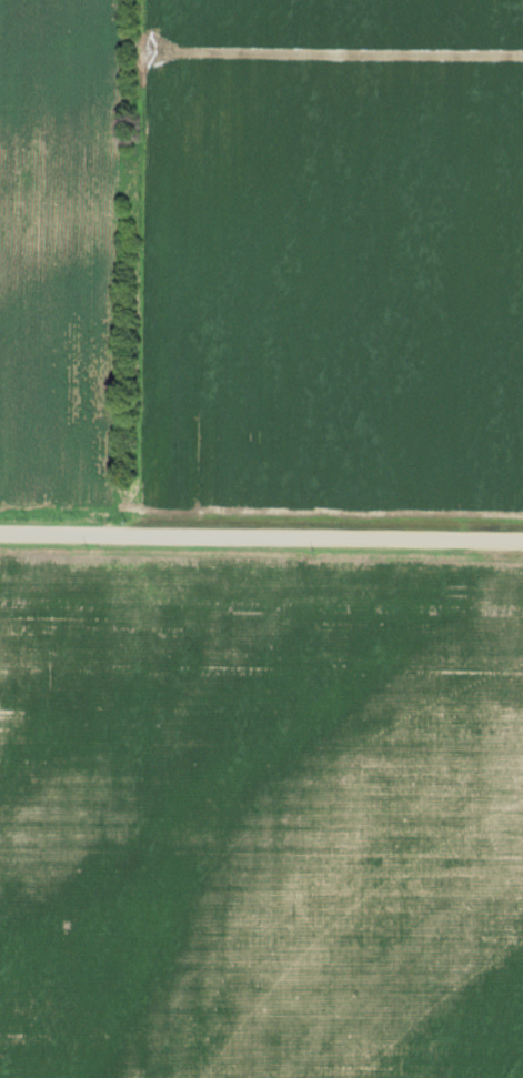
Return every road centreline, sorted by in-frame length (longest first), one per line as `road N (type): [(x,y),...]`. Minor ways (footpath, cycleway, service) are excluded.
road 1 (residential): [(522,541),(0,532)]

